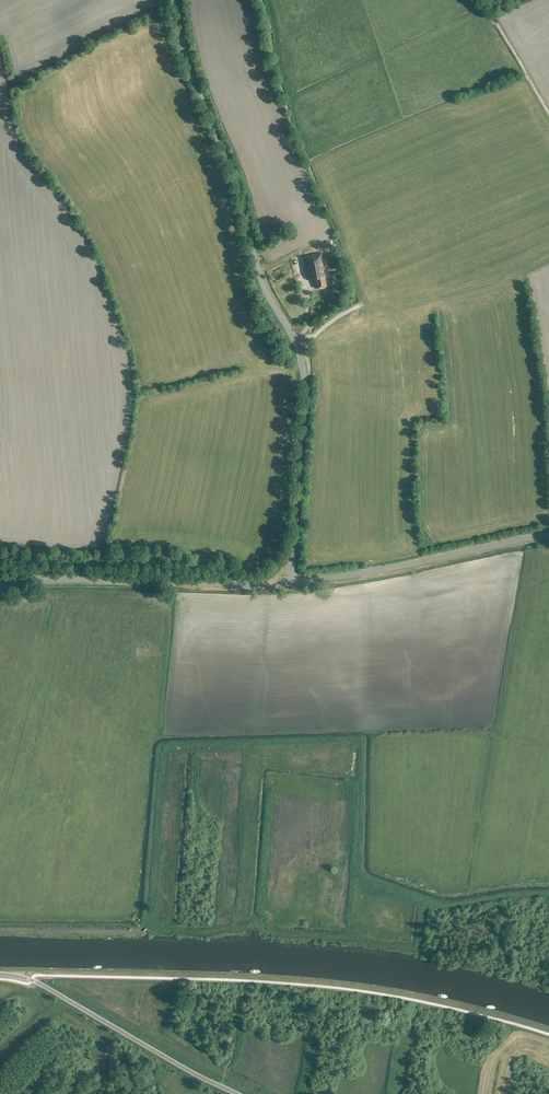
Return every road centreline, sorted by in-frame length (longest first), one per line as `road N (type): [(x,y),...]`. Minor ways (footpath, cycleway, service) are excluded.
road 1 (tertiary): [(291,583),(302,365),(261,279),(236,181),(186,58),(175,0)]
road 2 (tertiary): [(0,591),(54,580),(291,583)]
road 3 (unclassified): [(234,1093),(41,984),(0,974)]
road 4 (tertiary): [(291,583),(548,535)]

